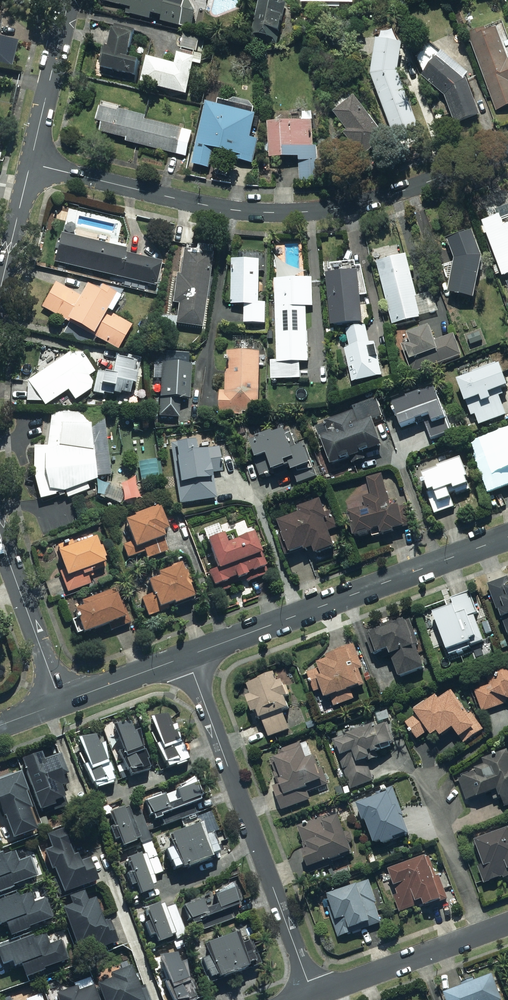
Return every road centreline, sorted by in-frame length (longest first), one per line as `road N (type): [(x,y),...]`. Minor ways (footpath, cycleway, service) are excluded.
road 1 (residential): [(507,151),(356,206),(310,213),(237,210),(31,164)]
road 2 (residential): [(187,657),(314,996)]
road 3 (tertiary): [(187,657),(507,537)]
road 4 (residential): [(314,996),(507,924)]
road 5 (residential): [(62,703),(0,535)]
road 6 (residential): [(31,164),(71,0)]
road 7 (residential): [(0,296),(31,164)]
road 8 (tertiary): [(62,703),(187,657)]

